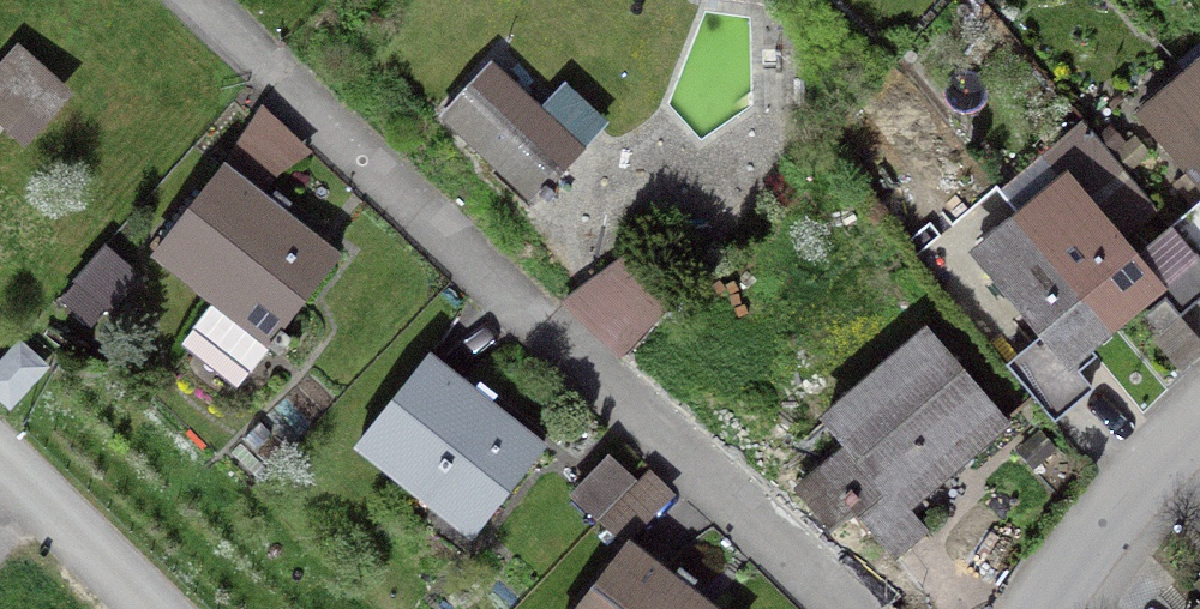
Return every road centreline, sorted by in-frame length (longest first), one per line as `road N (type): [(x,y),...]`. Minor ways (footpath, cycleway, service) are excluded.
road 1 (residential): [(204,0),(839,608)]
road 2 (residential): [(1199,423),(1122,505),(1049,608)]
road 3 (residential): [(0,472),(147,608)]

